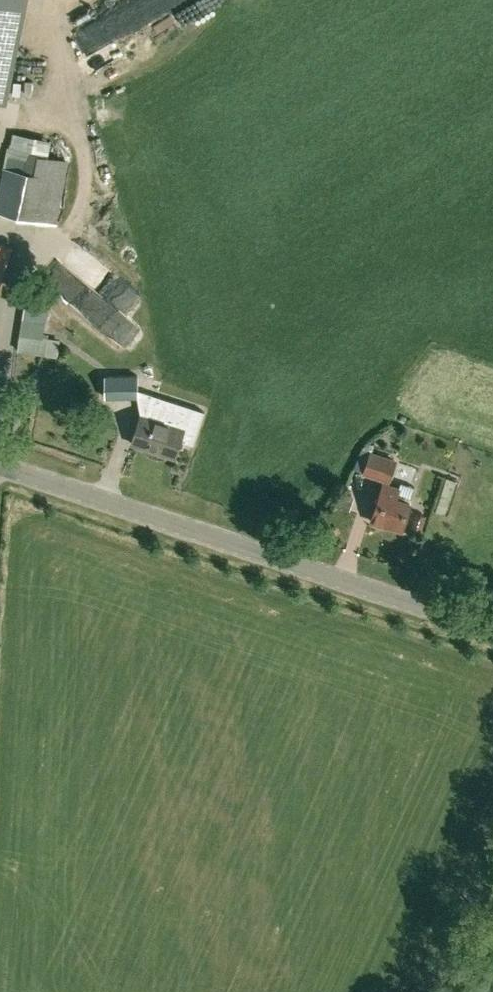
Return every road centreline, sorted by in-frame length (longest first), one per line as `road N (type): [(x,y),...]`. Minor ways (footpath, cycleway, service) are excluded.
road 1 (unclassified): [(492,631),(0,466)]
road 2 (unclassified): [(428,991),(492,853)]

